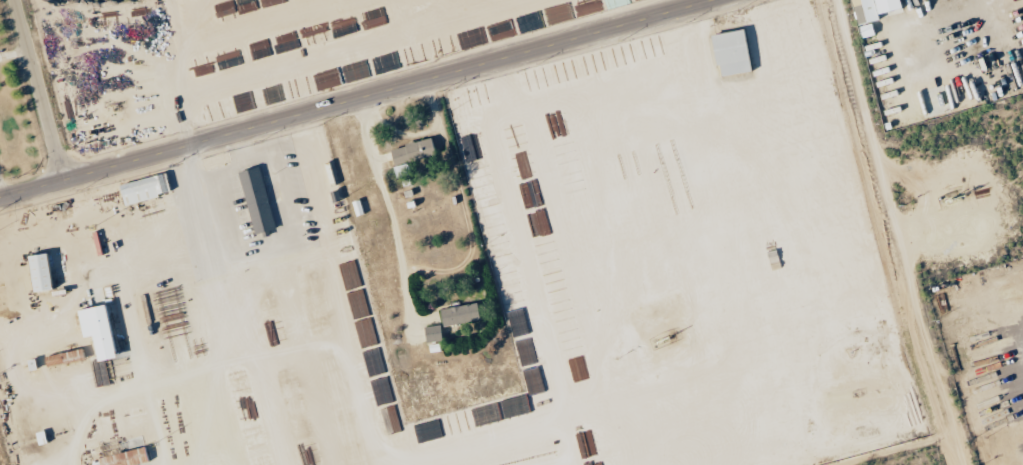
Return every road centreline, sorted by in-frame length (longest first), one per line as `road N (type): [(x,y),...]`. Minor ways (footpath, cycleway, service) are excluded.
road 1 (tertiary): [(0,196),(708,0)]
road 2 (residential): [(66,178),(17,0)]

